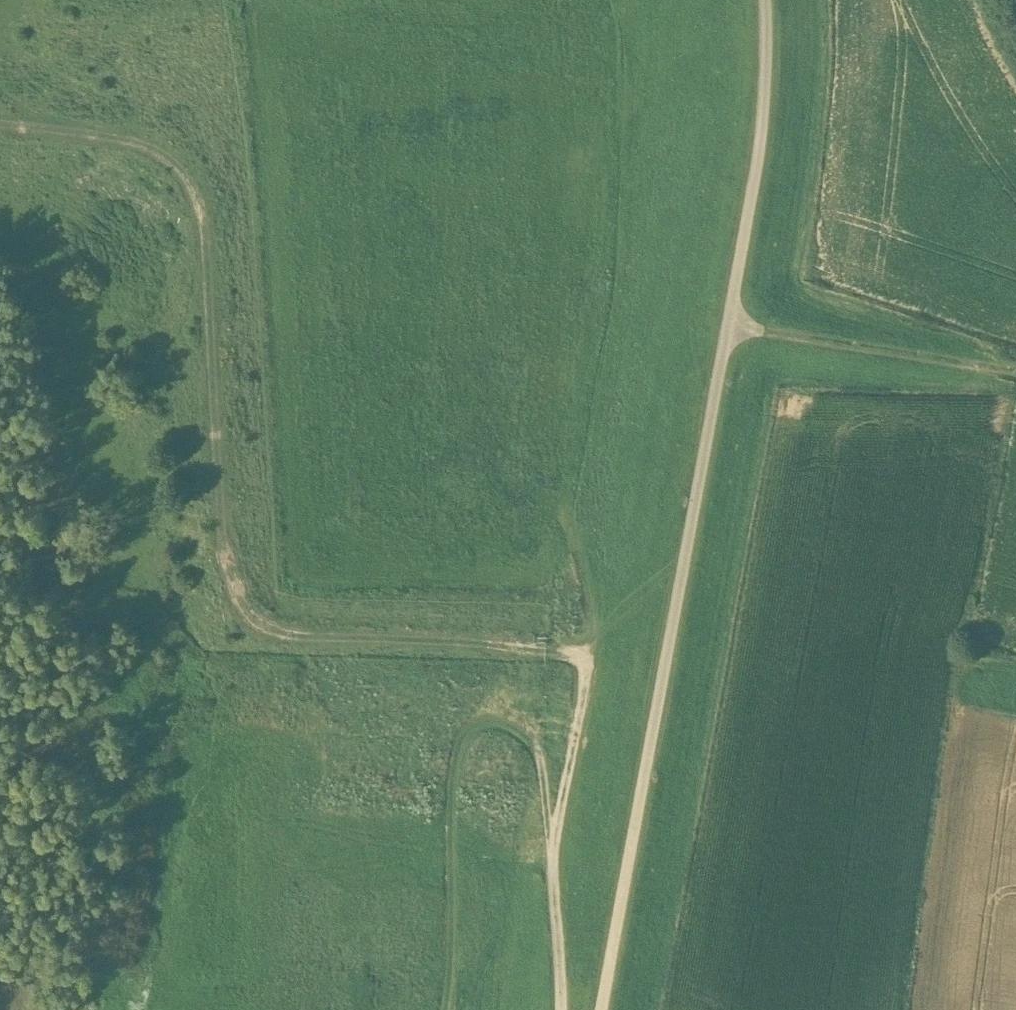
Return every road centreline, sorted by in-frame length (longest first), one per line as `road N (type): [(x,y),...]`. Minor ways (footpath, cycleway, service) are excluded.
road 1 (track): [(0,140),(139,151),(196,190),(236,595),(248,614),(285,636),(524,647),(584,663),(552,865),(563,1009)]
road 2 (track): [(552,865),(536,732),(510,703),(486,706),(456,745),(449,838),(455,1009)]
road 3 (track): [(729,326),(1014,374)]

